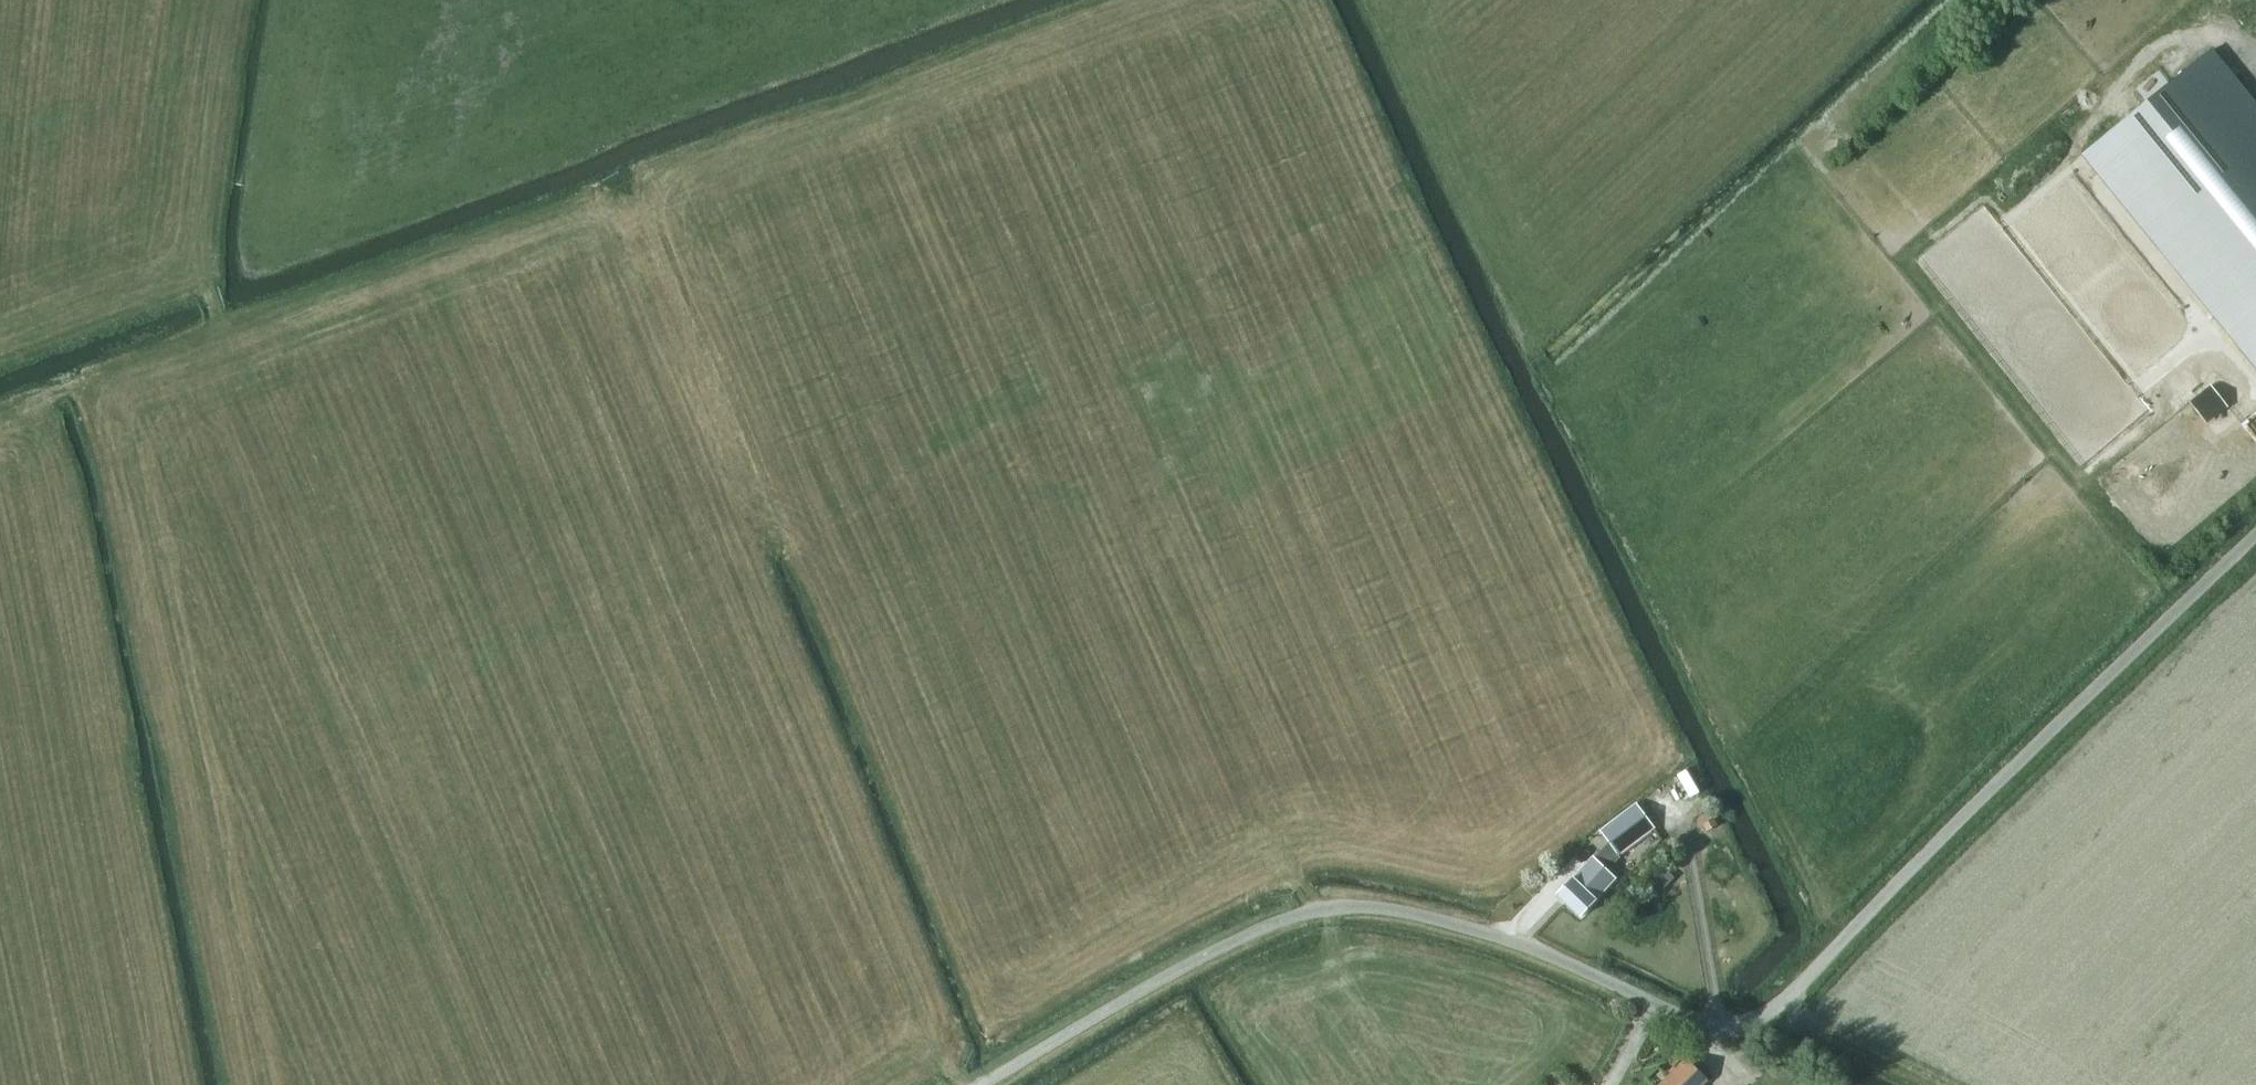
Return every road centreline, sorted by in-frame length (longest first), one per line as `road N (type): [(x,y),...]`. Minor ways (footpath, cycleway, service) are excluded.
road 1 (unclassified): [(980,1084),(1193,960),(1285,918),(1334,908),(1394,910),(1469,928),(1698,1020),(1764,1011),(2255,535)]

